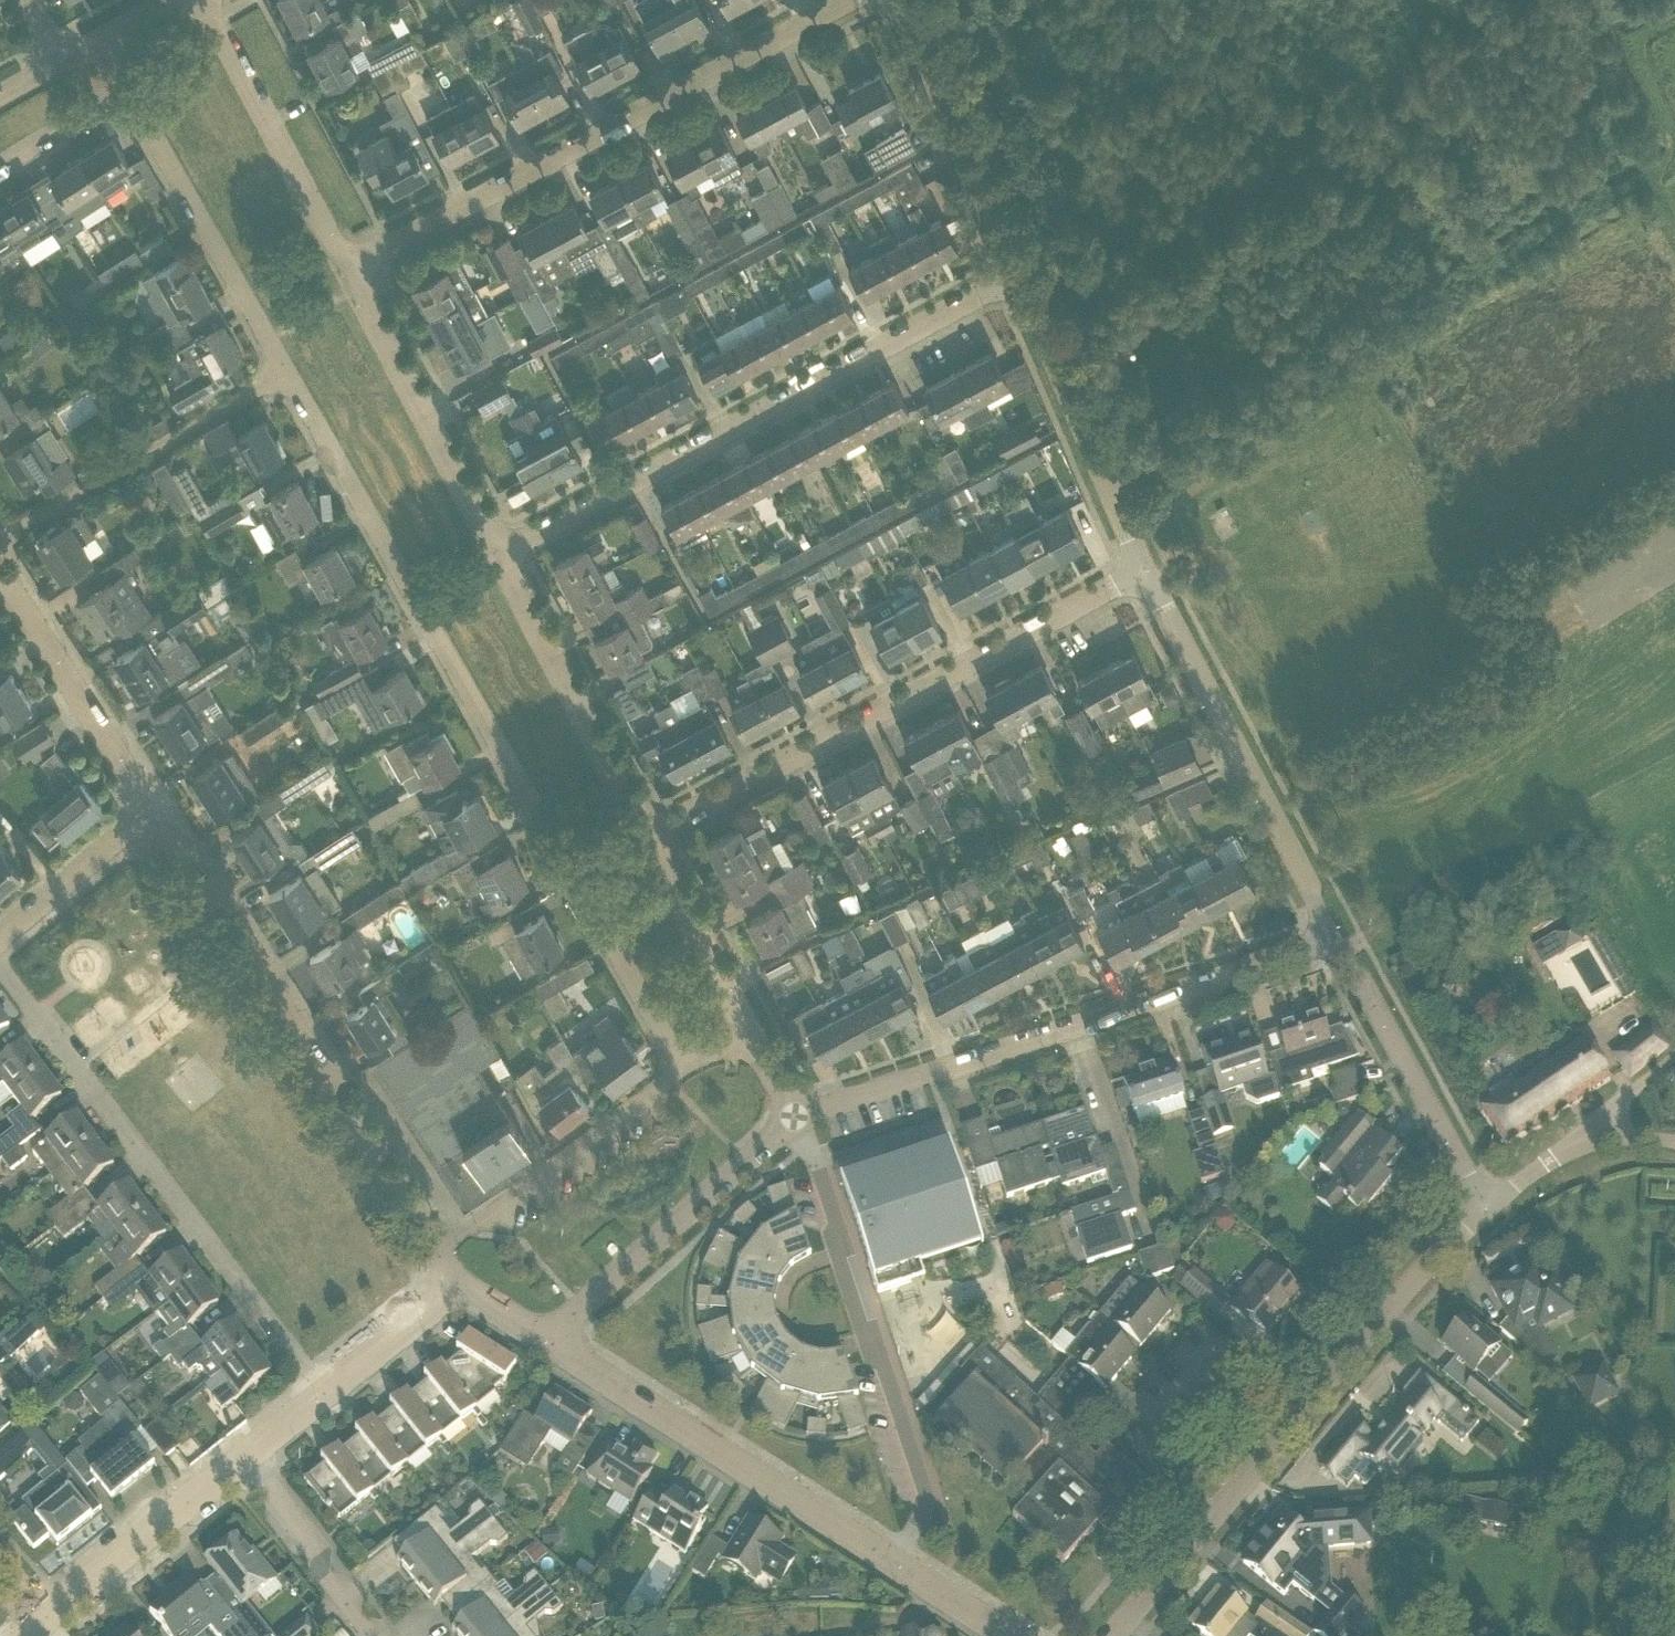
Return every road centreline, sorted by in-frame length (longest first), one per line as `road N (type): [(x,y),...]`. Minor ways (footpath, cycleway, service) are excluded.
road 1 (unclassified): [(680,1070),(124,88)]
road 2 (residential): [(496,556),(1015,275)]
road 3 (residential): [(347,265),(850,0)]
road 4 (residential): [(1334,941),(794,1118)]
road 5 (residential): [(644,836),(1147,572)]
road 6 (residential): [(1113,1635),(1402,1293),(1488,1210)]
road 7 (residential): [(323,1395),(0,968)]
road 8 (residential): [(437,1250),(151,806)]
road 9 (residential): [(888,1556),(918,1511),(922,1475),(794,1118)]
road 10 (unclassified): [(1334,941),(1147,572)]
road 11 (residential): [(888,1556),(547,1340)]
road 12 (residential): [(794,1118),(547,1340)]
road 13 (unclassified): [(496,556),(347,265)]
road 14 (unclassified): [(1147,572),(1015,275)]
road 15 (unclassified): [(644,836),(496,556)]
road 16 (unclassified): [(1488,1210),(1334,941)]
road 17 (residential): [(680,1070),(437,1250)]
road 18 (unclassified): [(347,265),(206,0)]
road 19 (unclassified): [(1015,275),(900,0)]
road 20 (residential): [(151,806),(0,581)]
road 21 (residential): [(47,1617),(245,1456)]
road 22 (residential): [(379,1635),(245,1456)]
road 23 (unclassified): [(750,1024),(644,836)]
road 24 (residential): [(0,935),(151,806)]
road 25 (residential): [(323,1395),(461,1283)]
road 26 (residential): [(0,166),(124,88)]
road 27 (residential): [(1009,1635),(888,1556)]
road 28 (residential): [(1488,1210),(1544,1165),(1596,1140)]

